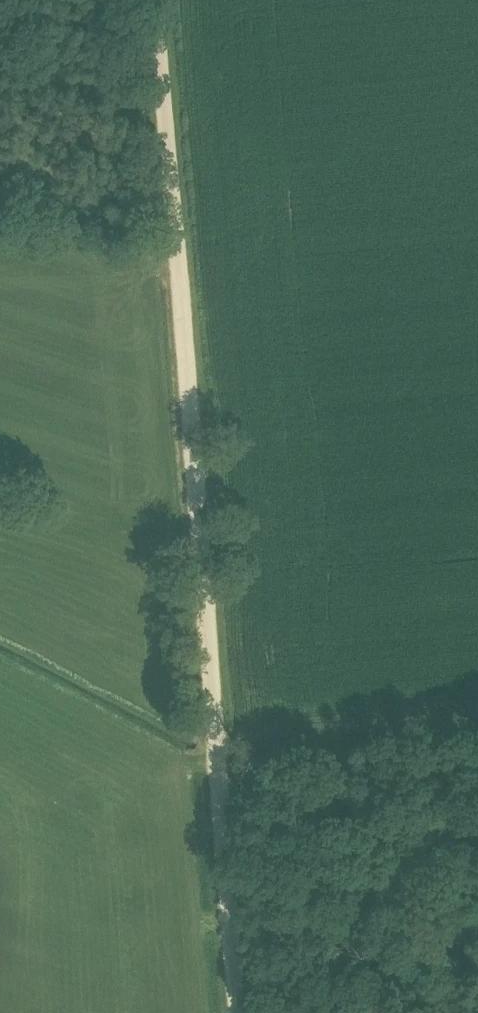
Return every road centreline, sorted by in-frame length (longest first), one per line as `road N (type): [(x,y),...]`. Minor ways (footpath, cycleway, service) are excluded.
road 1 (track): [(220,781),(158,0)]
road 2 (track): [(238,1012),(220,781)]

